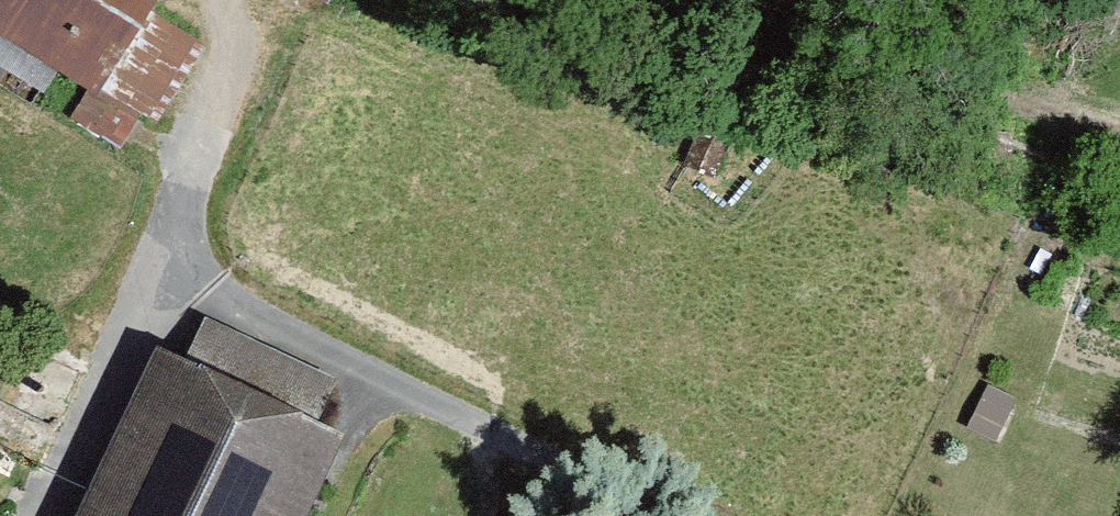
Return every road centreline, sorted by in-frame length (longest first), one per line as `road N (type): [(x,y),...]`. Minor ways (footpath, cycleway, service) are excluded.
road 1 (unclassified): [(162,277),(669,515)]
road 2 (track): [(227,0),(213,119),(162,277)]
road 3 (track): [(1119,132),(874,0)]

